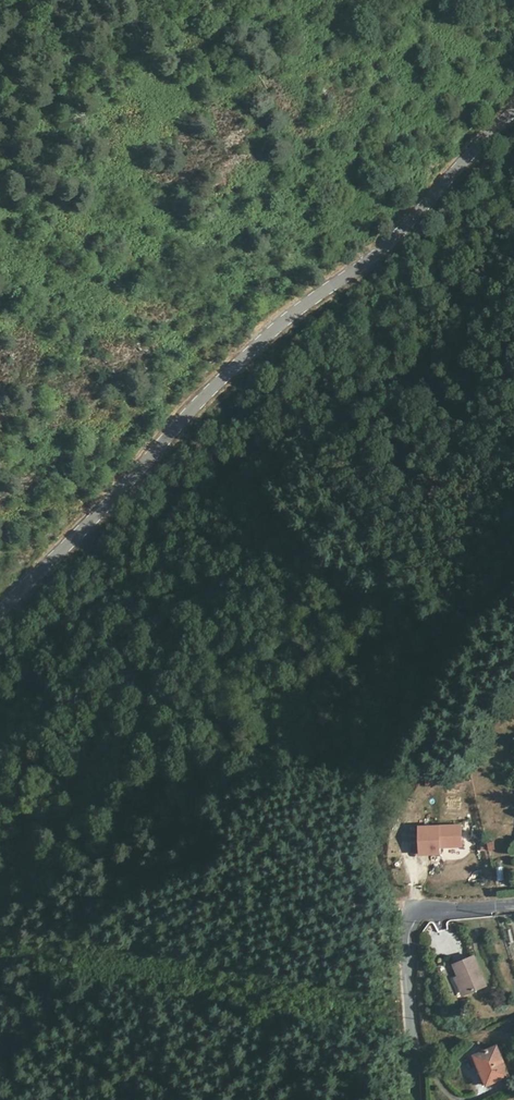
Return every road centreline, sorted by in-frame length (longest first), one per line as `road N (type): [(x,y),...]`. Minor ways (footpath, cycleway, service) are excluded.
road 1 (unclassified): [(0,614),(55,566),(217,386),(409,231),(513,117)]
road 2 (unclassified): [(416,1099),(409,925),(427,908),(513,905)]

